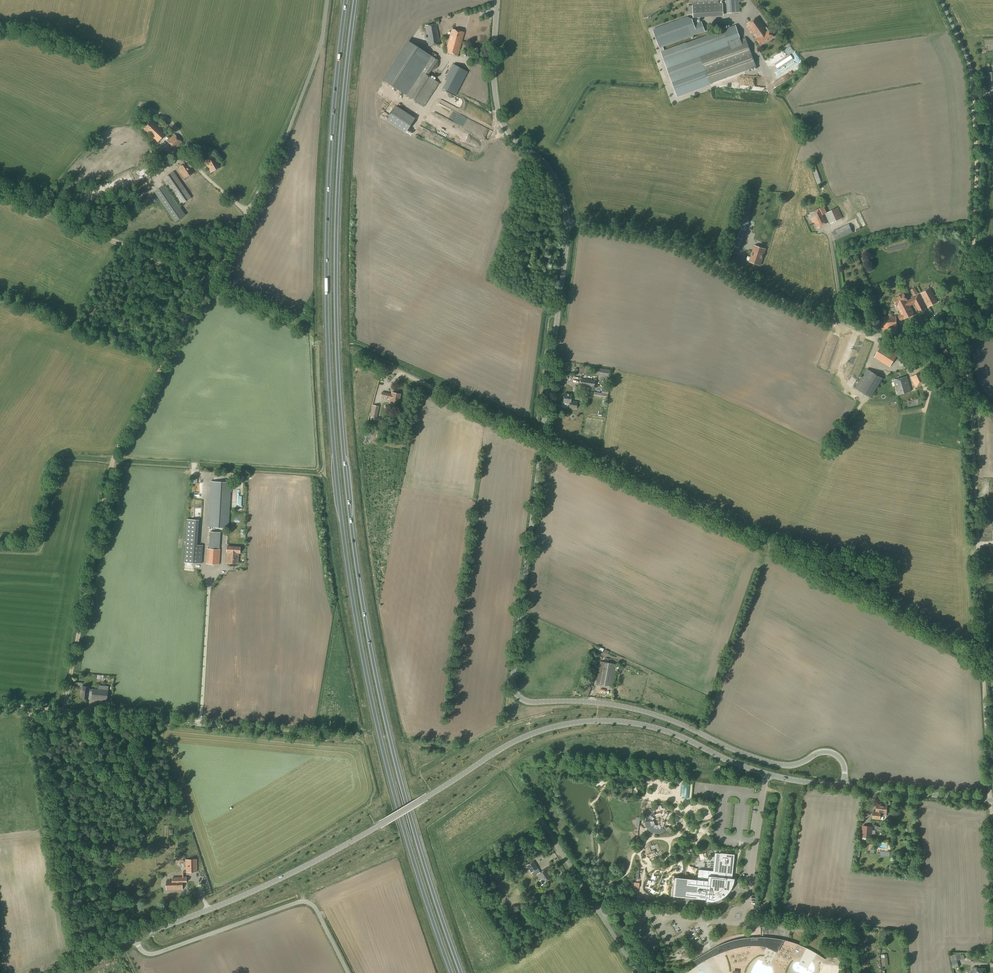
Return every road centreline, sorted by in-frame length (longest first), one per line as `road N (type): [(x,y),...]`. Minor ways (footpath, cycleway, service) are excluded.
road 1 (trunk): [(461,972),(393,753),(344,465),(336,284),(342,100),(355,0)]
road 2 (trunk): [(345,0),(330,152),(335,466),(373,704),(451,972)]
road 3 (unclassified): [(843,786),(842,761),(831,753),(778,764),(651,713),(530,702),(514,691),(567,223)]
road 4 (track): [(984,659),(764,540),(542,439)]
road 5 (unclassified): [(992,408),(929,339),(860,331),(764,292),(672,240),(567,223)]
road 6 (track): [(64,710),(112,463),(207,286)]
road 7 (track): [(974,93),(978,162),(967,346),(976,538)]
road 8 (tertiary): [(767,775),(649,726),(578,722),(514,741),(427,796)]
road 9 (tertiary): [(136,939),(307,865),(427,796)]
road 10 (unclassified): [(136,939),(146,954),(160,953),(305,901),(348,972)]
road 11 (track): [(27,707),(75,967)]
road 12 (unclassified): [(567,223),(553,174),(500,119),(497,0)]
road 13 (unclassified): [(0,705),(240,728)]
road 14 (track): [(208,284),(0,185)]
road 15 (unclassified): [(328,0),(315,60),(247,212)]
road 16 (track): [(984,659),(992,834)]
road 17 (track): [(542,439),(399,371)]
road 18 (unclassified): [(744,924),(767,775)]
road 19 (tertiary): [(992,801),(843,786)]
road 20 (unclassified): [(744,924),(601,915)]
road 21 (unclassified): [(853,972),(842,933),(744,924)]
road 22 (track): [(240,728),(363,739)]
road 23 (unclassified): [(976,538),(984,659)]

